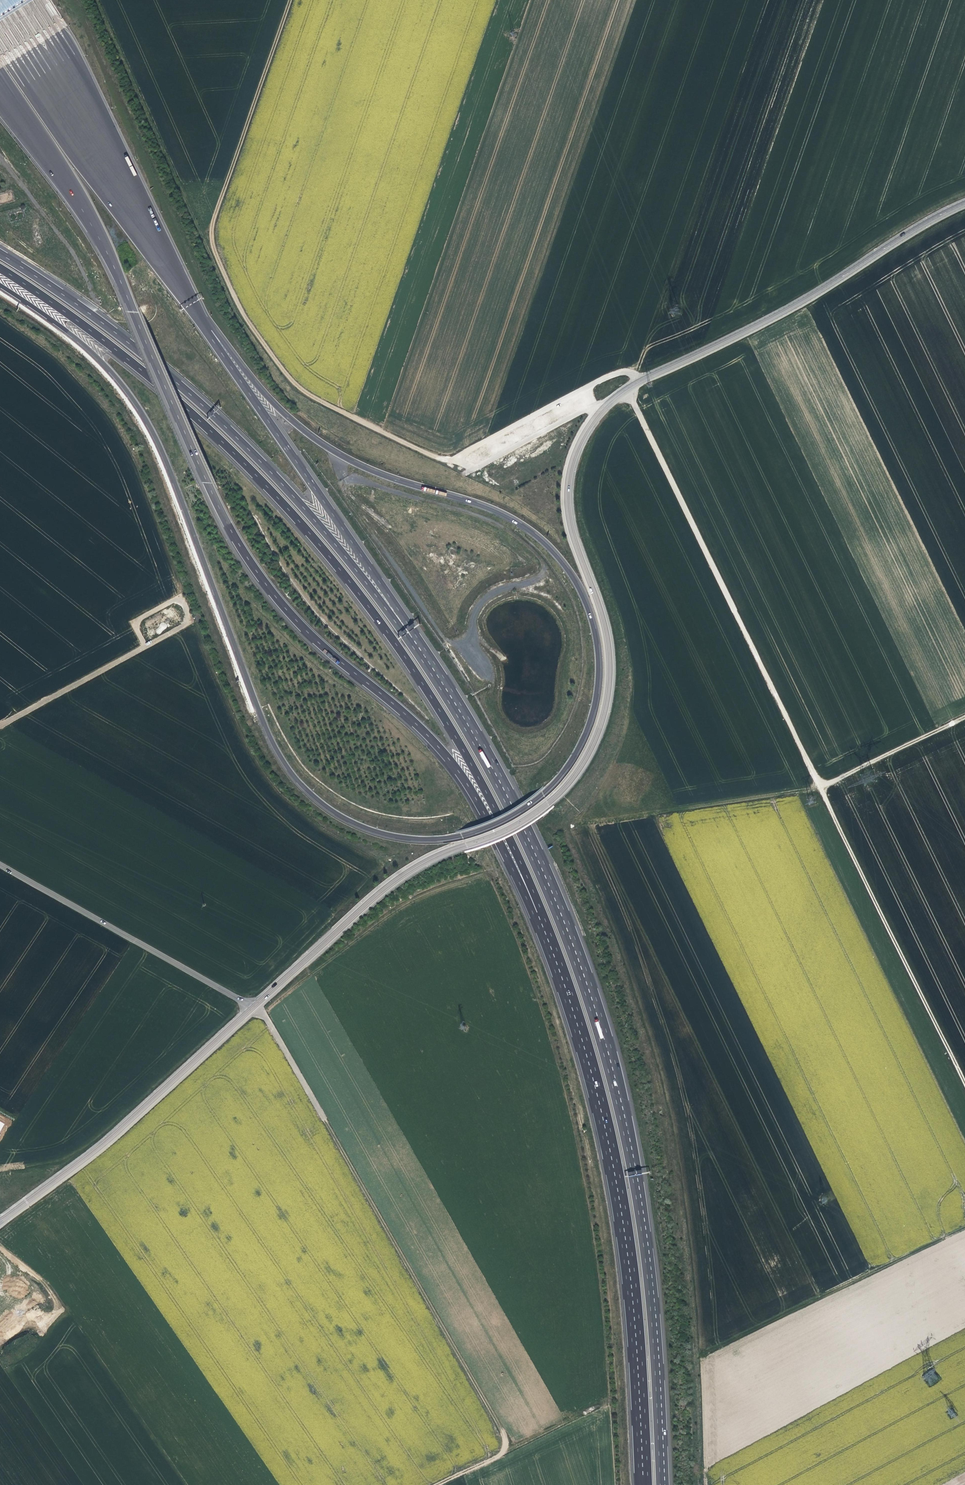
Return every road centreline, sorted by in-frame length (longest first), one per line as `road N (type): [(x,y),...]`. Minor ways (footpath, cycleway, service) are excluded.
road 1 (motorway): [(0,285),(70,333),(134,399),(177,484),(266,725),(313,796),(364,829),(396,837),(445,839),(511,818),(560,777),(592,717),(601,654),(569,570),(546,544),(492,509),(394,480),(329,450),(293,422),(209,329)]
road 2 (motorway): [(0,83),(108,255),(220,511),(250,563),(317,640),(446,753),(539,913)]
road 3 (tertiary): [(448,851),(538,812),(571,776),(601,717),(605,629),(566,500),(590,423),(627,389),(762,323),(964,203)]
road 4 (motorway): [(664,1484),(654,1292),(596,1006),(532,844),(416,644)]
road 5 (motorway): [(0,267),(162,384),(316,539),(468,755),(539,913)]
road 6 (track): [(627,389),(964,1086)]
road 7 (track): [(606,405),(472,471),(296,386),(269,352),(236,301),(213,228),(292,0)]
road 8 (motorway): [(539,913),(578,1021),(617,1174),(647,1484)]
road 9 (motorway): [(416,644),(241,439),(127,338),(0,253)]
road 10 (track): [(512,1446),(256,1005)]
road 11 (motorway): [(209,329),(6,0)]
road 12 (motorway): [(416,644),(209,329)]
road 13 (tertiary): [(256,1005),(117,1133),(0,1224)]
road 14 (unclassified): [(0,864),(256,1005)]
road 15 (track): [(964,1226),(705,1352)]
road 16 (tertiary): [(448,851),(397,877),(256,1005)]
road 17 (unclassified): [(0,726),(195,620)]
road 18 (track): [(593,1409),(435,1484)]
road 19 (track): [(819,788),(964,717)]

